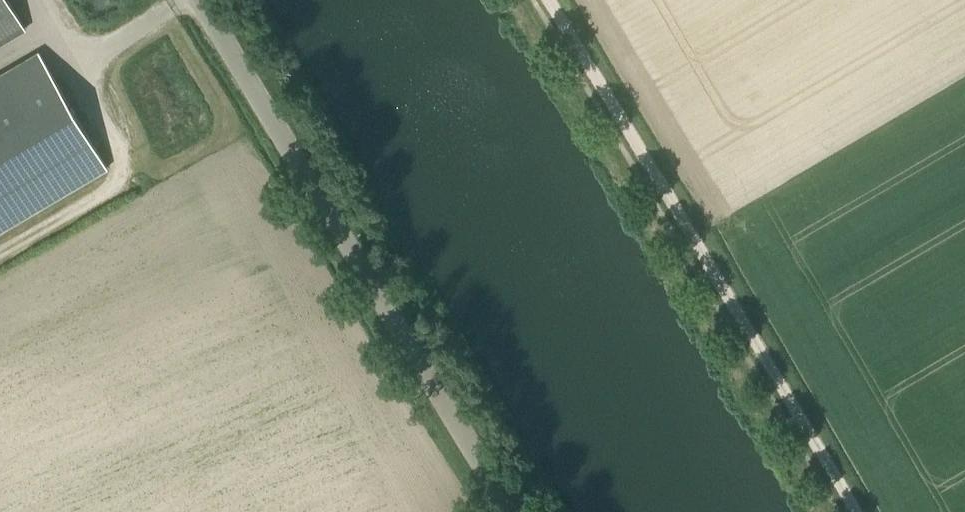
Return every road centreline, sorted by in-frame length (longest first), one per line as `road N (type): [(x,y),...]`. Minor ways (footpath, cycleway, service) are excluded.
road 1 (track): [(546,0),(856,511)]
road 2 (unclassified): [(513,511),(205,0)]

